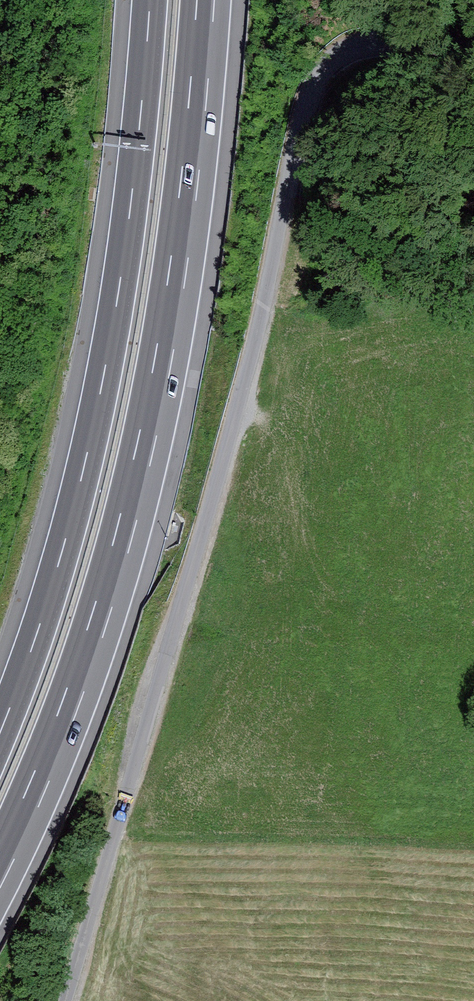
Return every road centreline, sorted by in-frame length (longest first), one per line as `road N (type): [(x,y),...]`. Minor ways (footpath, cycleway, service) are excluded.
road 1 (residential): [(68,1000),(199,571),(298,135),(325,82),(363,56),(473,59)]
road 2 (motorway): [(0,865),(92,640),(141,463),(175,285),(204,0)]
road 3 (motorway): [(149,0),(105,366),(65,539),(0,730)]

